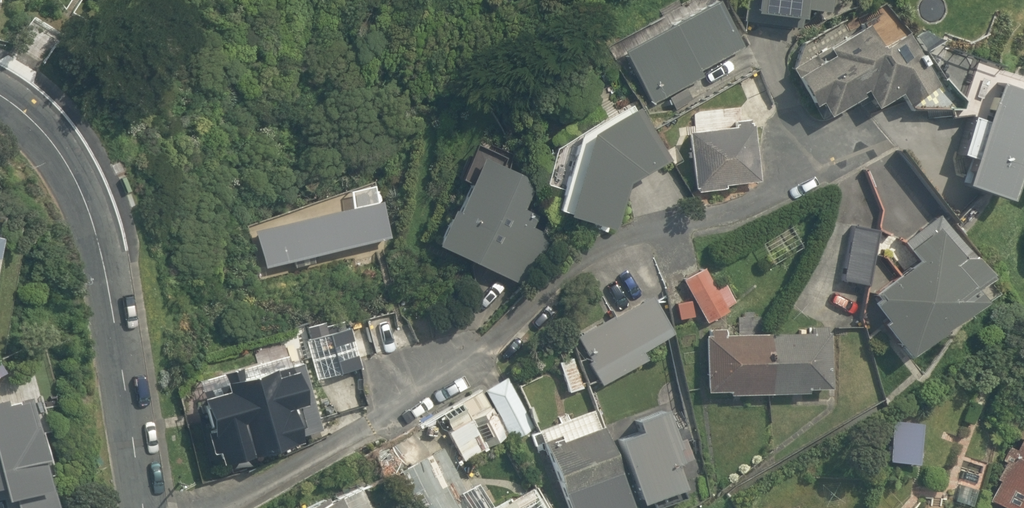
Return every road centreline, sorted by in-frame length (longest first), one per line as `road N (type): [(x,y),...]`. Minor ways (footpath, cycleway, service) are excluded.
road 1 (residential): [(867,148),(725,214),(594,250),(468,366),(211,507)]
road 2 (residential): [(0,93),(55,139),(101,226),(151,507)]

